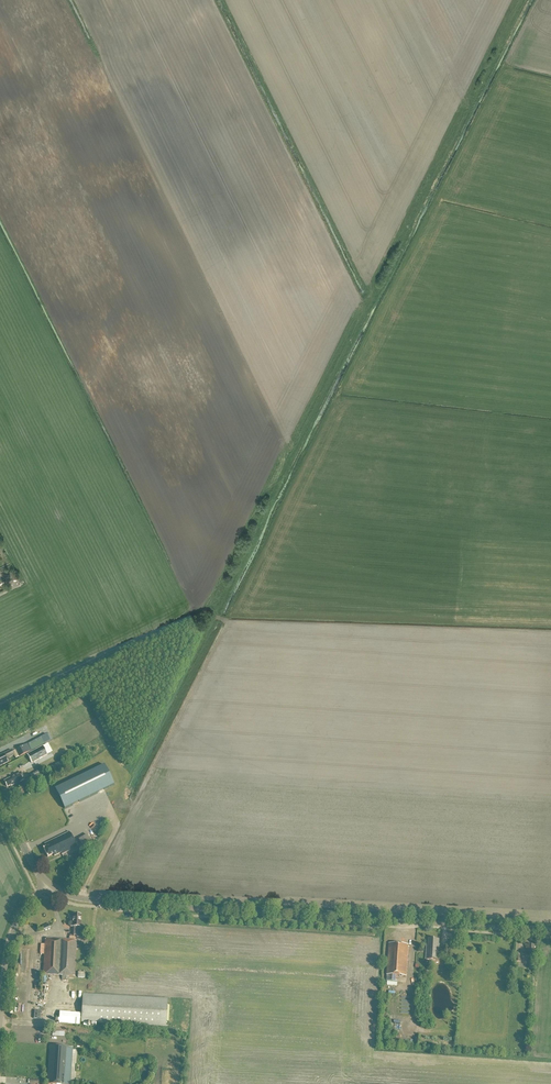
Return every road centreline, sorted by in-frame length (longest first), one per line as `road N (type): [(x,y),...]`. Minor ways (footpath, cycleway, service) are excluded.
road 1 (tertiary): [(550,932),(95,901),(47,886)]
road 2 (unclassified): [(0,1030),(11,933),(47,886)]

